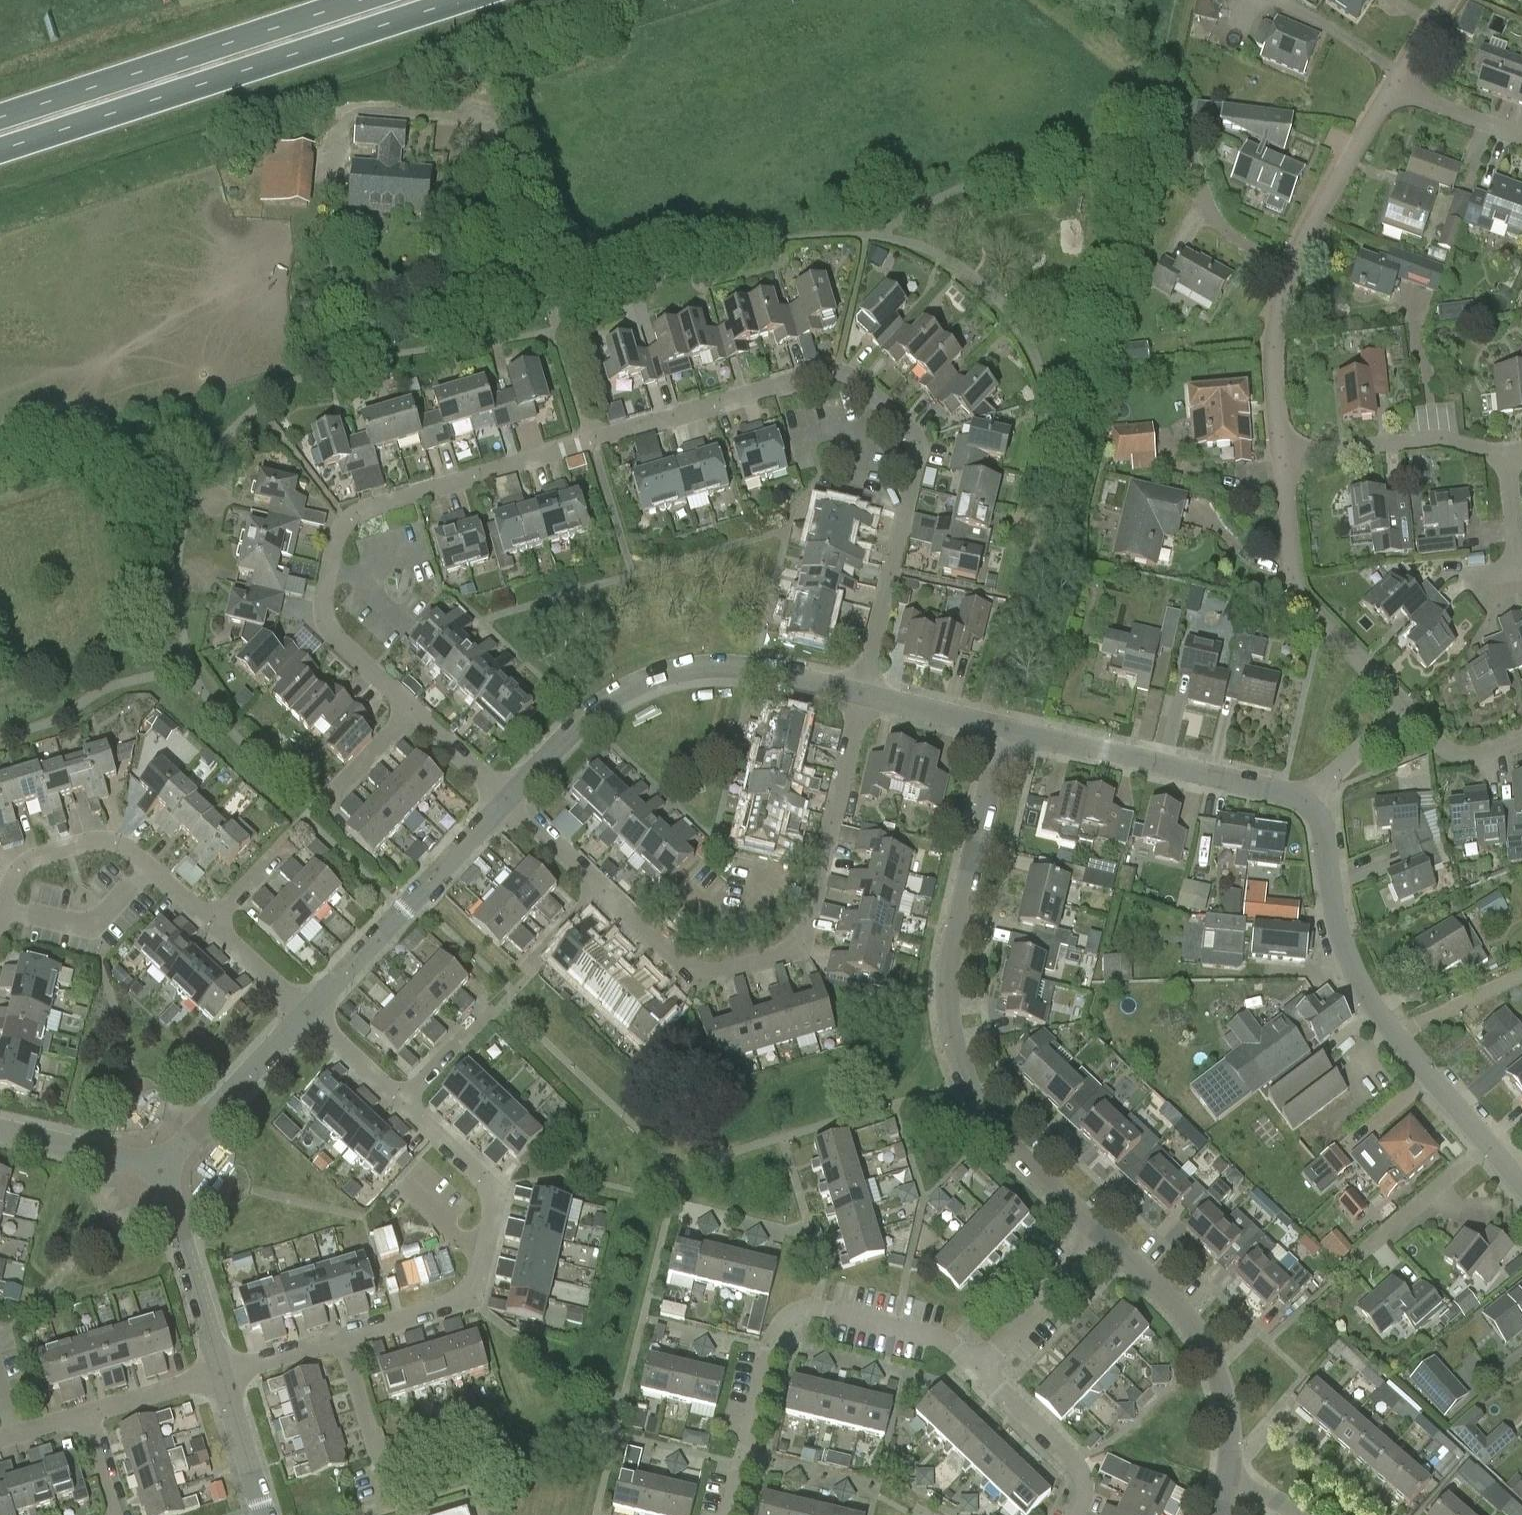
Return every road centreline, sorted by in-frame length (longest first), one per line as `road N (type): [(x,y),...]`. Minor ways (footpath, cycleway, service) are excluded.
road 1 (residential): [(864,696),(916,463),(909,431),(850,378),(826,372),(591,441)]
road 2 (residential): [(1103,1235),(996,1131),(963,1076),(948,1018),(948,963),(1000,727)]
road 3 (residential): [(604,894),(693,977),(800,949),(864,696)]
road 4 (residential): [(591,441),(364,509),(344,524),(323,620),(411,709)]
road 5 (primary): [(0,150),(461,0)]
road 6 (residential): [(727,1514),(775,1331),(797,1316),(822,1313),(948,1343),(979,1364)]
road 7 (unclassified): [(508,796),(569,733),(633,687),(694,669),(729,668),(864,696)]
road 8 (residential): [(1283,458),(1276,354),(1293,269),(1334,179),(1396,87)]
road 9 (unclassified): [(1489,1147),(1370,1005),(1344,950),(1323,830),(1307,802)]
road 10 (primary): [(362,0),(0,118)]
road 11 (residential): [(405,1097),(493,1190),(476,1287),(345,1340)]
road 12 (unclassified): [(1307,802),(1000,727)]
road 13 (residential): [(1225,1483),(1232,1432),(1217,1371),(1184,1316),(1103,1235)]
road 14 (unclassified): [(309,1009),(508,796)]
road 15 (residential): [(1401,708),(1301,598),(1283,458)]
road 16 (residential): [(1283,458),(1431,438),(1505,452)]
road 17 (unclassified): [(160,1168),(309,1009)]
road 18 (unclassified): [(222,1371),(160,1168)]
road 19 (residential): [(979,1364),(1074,1465),(1084,1495),(1071,1514)]
road 20 (residential): [(3,908),(19,867),(96,840),(128,848),(149,868)]
road 21 (residential): [(979,1364),(1103,1235)]
road 22 (residential): [(1355,1261),(1489,1147)]
road 23 (residential): [(394,1508),(345,1340)]
road 24 (residential): [(149,868),(91,928),(3,908)]
road 25 (unclassified): [(0,1131),(160,1168)]
road 26 (unclassified): [(264,1514),(222,1371)]
road 27 (residential): [(222,1371),(88,1417)]
road 28 (unclassified): [(1000,727),(864,696)]
road 29 (residential): [(1401,708),(1461,756),(1521,738)]
road 30 (residential): [(508,796),(604,894)]
road 31 (residential): [(1521,136),(1396,87)]
road 32 (residential): [(1307,802),(1401,708)]
road 33 (residential): [(212,921),(309,1009)]
road 34 (residential): [(1518,582),(1505,452)]
road 35 (residential): [(411,709),(508,796)]
road 36 (residential): [(309,1009),(405,1097)]
road 37 (residential): [(323,803),(411,709)]
road 38 (residential): [(345,1340),(222,1371)]

